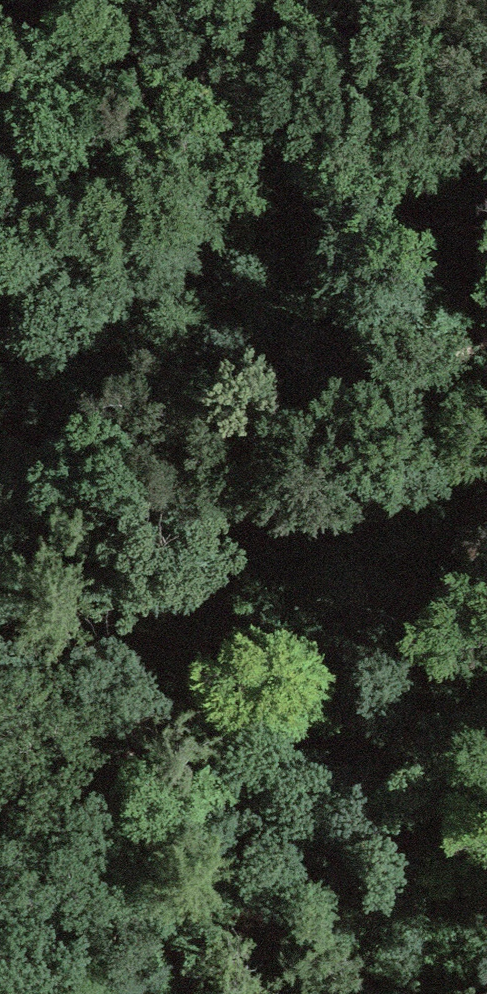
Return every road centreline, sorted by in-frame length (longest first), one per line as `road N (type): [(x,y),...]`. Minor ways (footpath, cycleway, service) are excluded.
road 1 (track): [(486,345),(320,410),(221,576),(180,993)]
road 2 (track): [(0,190),(486,230)]
road 3 (track): [(320,410),(149,451),(0,608)]

